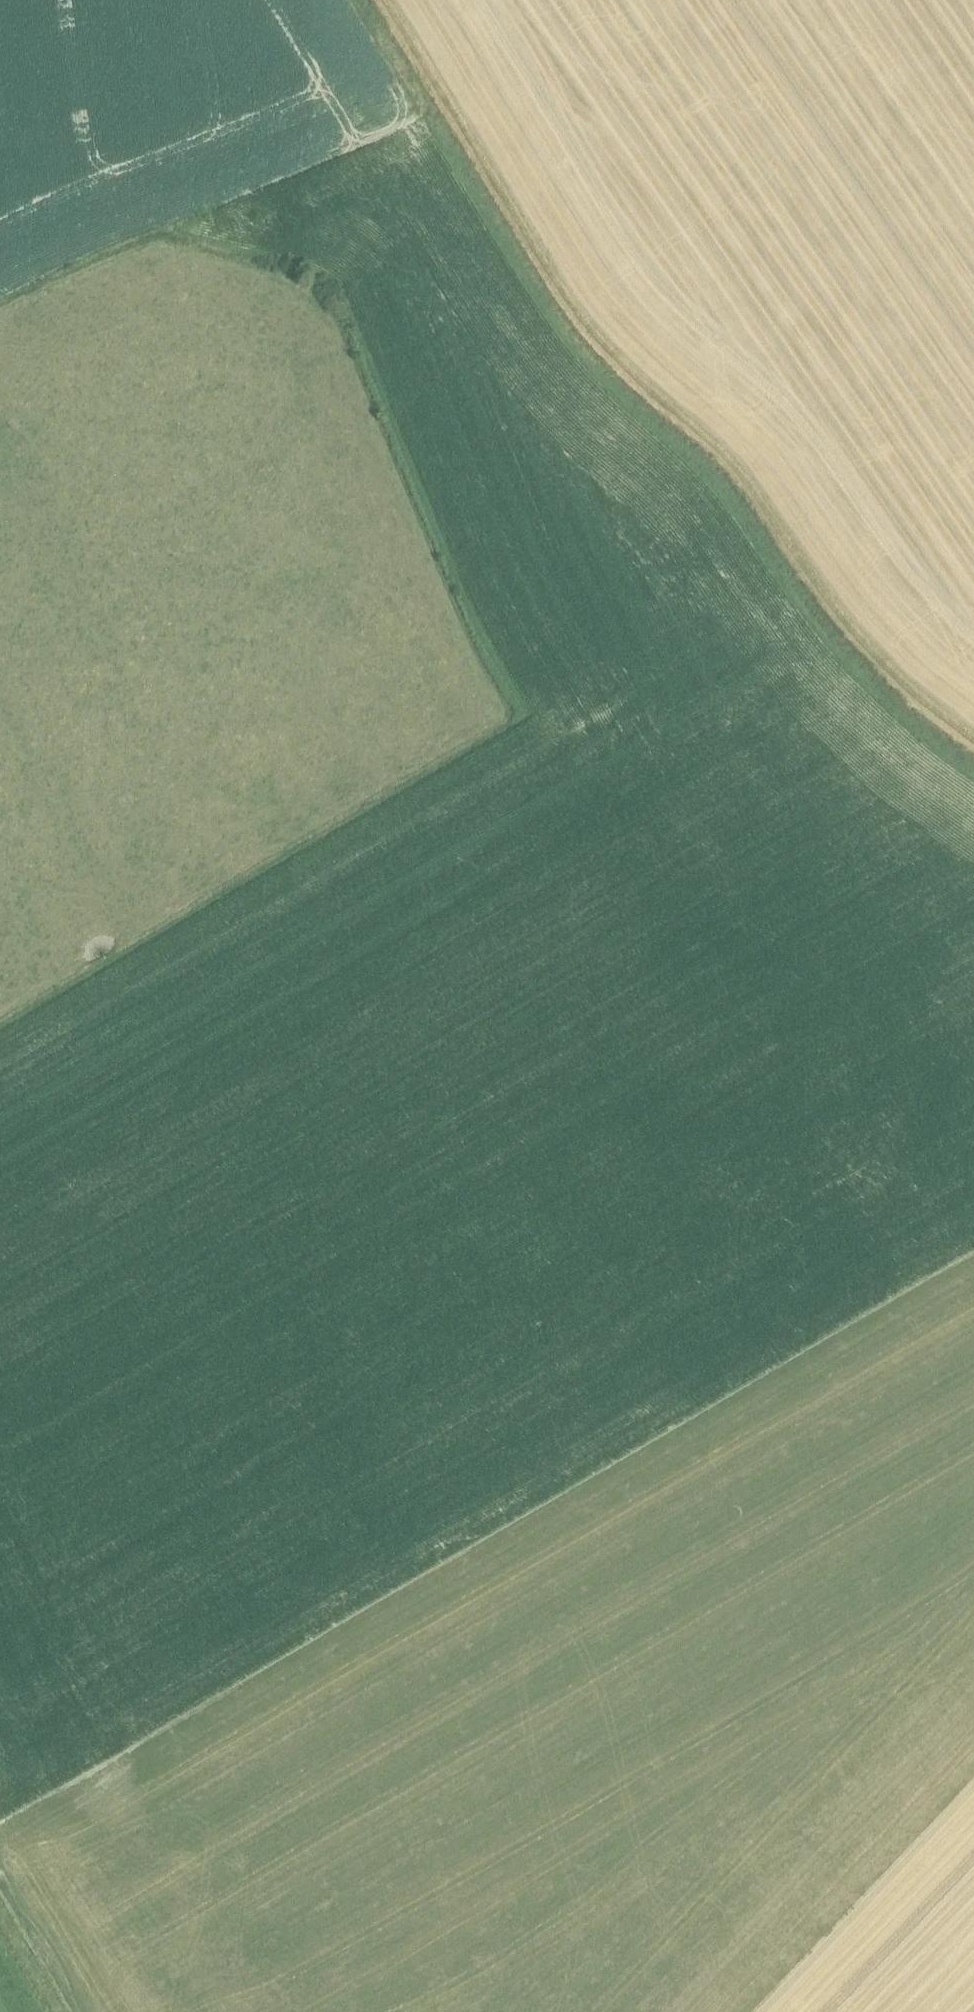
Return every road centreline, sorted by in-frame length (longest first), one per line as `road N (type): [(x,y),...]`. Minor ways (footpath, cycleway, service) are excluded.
road 1 (track): [(0,1875),(81,2011)]

